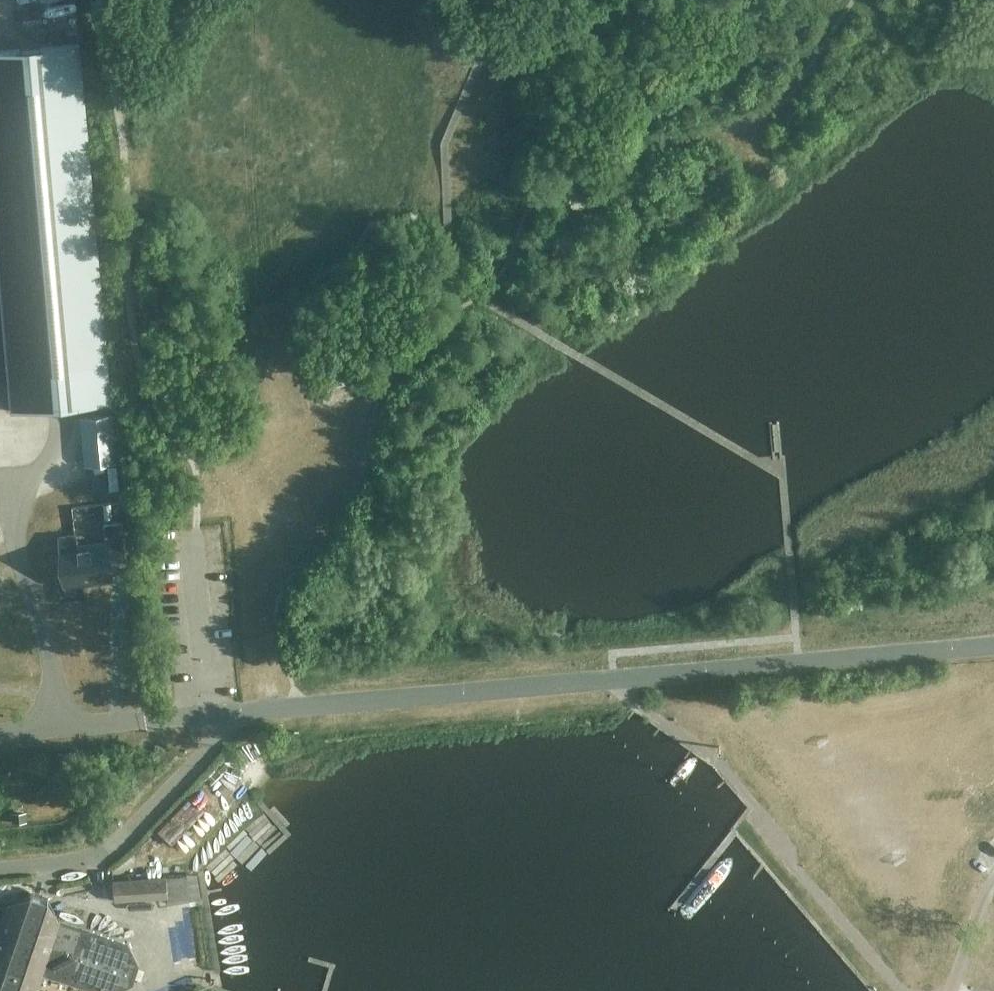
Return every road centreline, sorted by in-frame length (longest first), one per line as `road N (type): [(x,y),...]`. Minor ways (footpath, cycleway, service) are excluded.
road 1 (unclassified): [(0,870),(88,859),(121,840),(211,747),(209,712),(993,645)]

